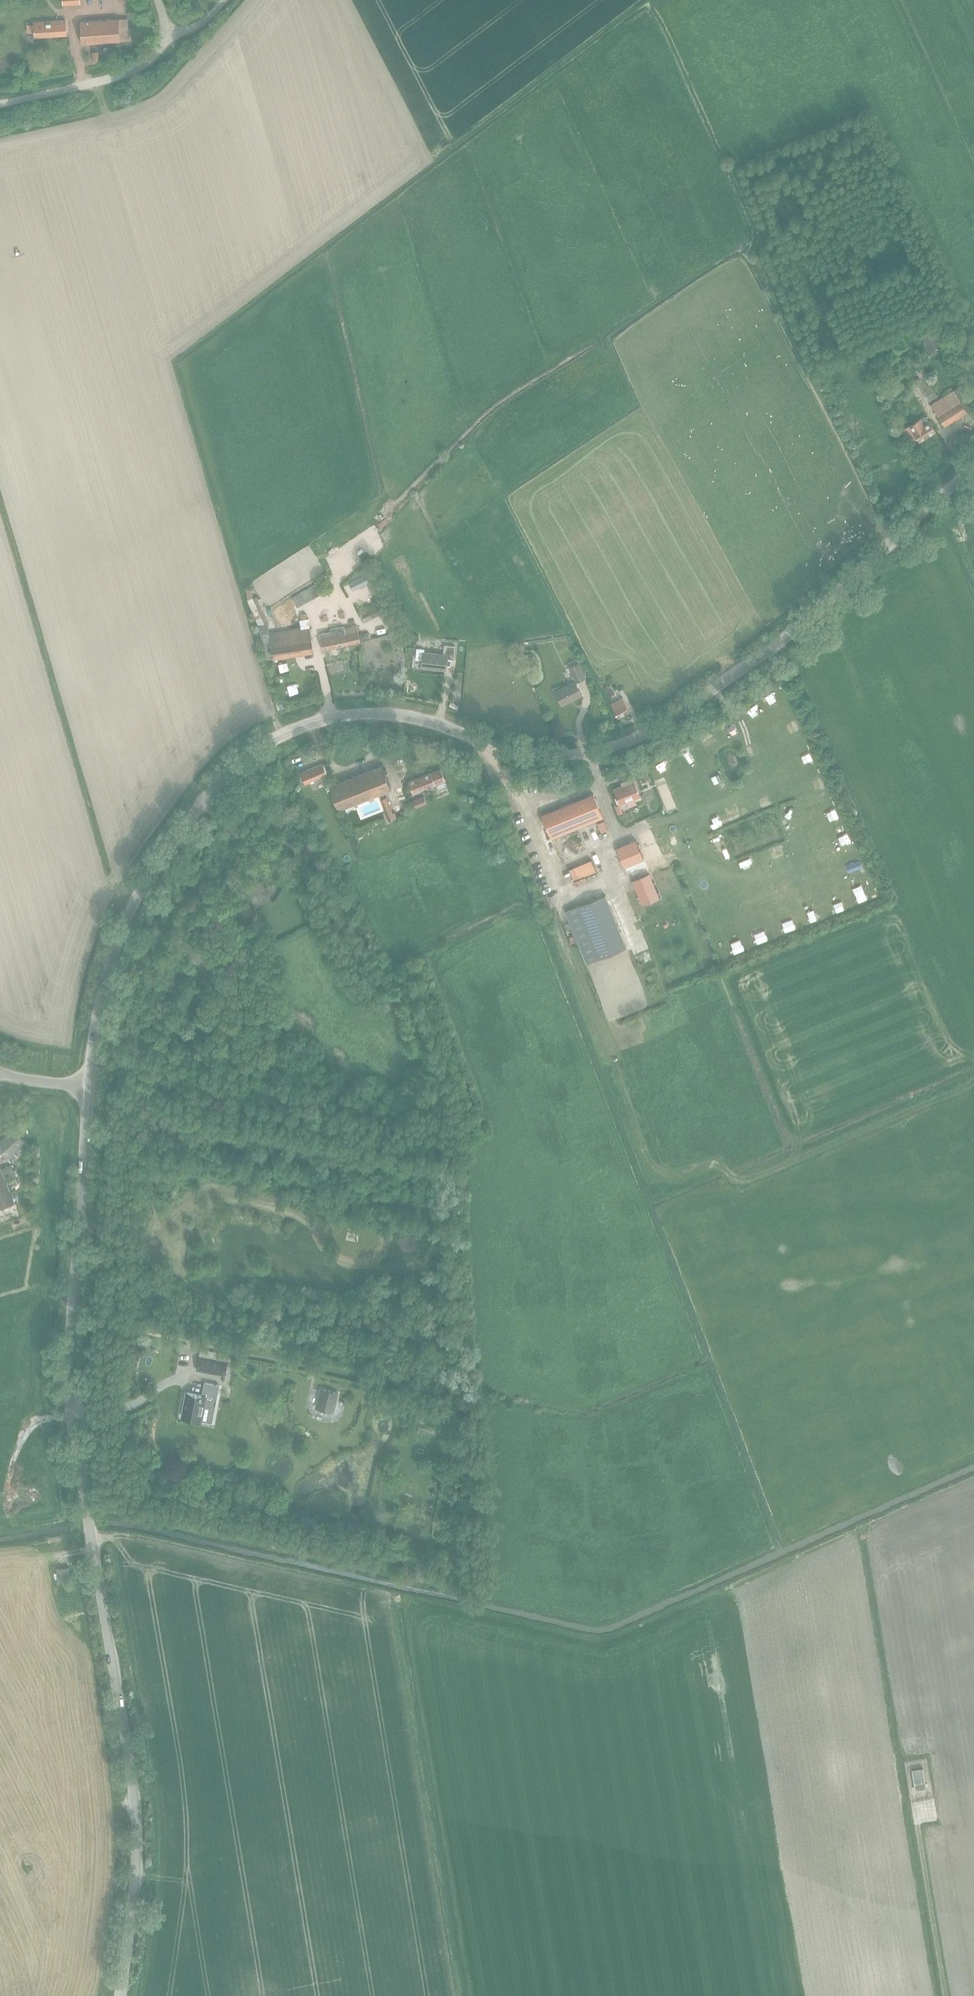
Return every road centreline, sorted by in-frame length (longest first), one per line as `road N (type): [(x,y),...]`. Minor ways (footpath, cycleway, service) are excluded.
road 1 (tertiary): [(91,1086),(100,1003),(121,931),(157,865),(249,754),(291,729),(361,714),(410,717),(527,754),(622,745),(780,642),(973,467)]
road 2 (tertiary): [(119,1995),(136,1876),(135,1795),(71,1402),(91,1086)]
road 3 (unclassified): [(0,104),(130,73),(155,54),(165,34)]
road 4 (track): [(946,1995),(918,1824)]

